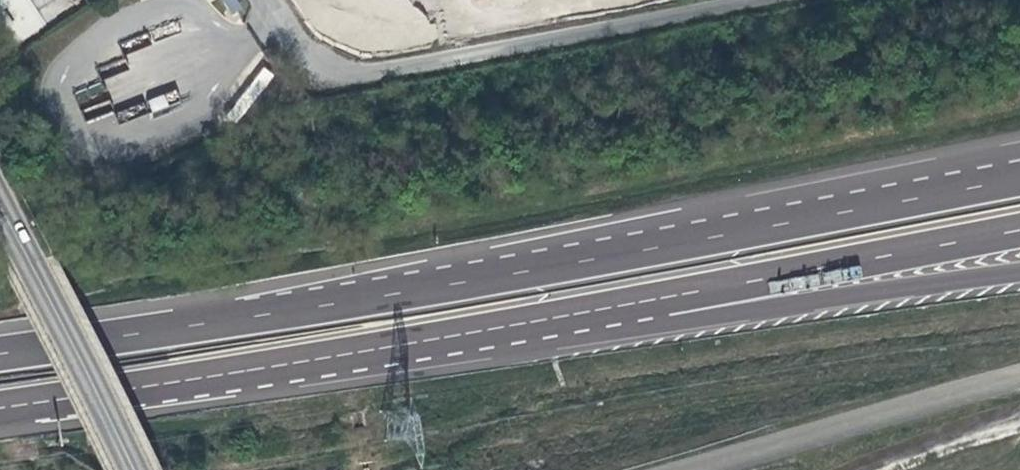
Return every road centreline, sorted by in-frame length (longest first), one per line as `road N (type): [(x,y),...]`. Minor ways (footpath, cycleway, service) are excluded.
road 1 (motorway): [(1019,179),(592,263),(0,353)]
road 2 (motorway): [(0,411),(649,303)]
road 3 (motorway): [(649,303),(690,322),(1019,274)]
road 4 (motorway): [(649,303),(1019,230)]
road 5 (secondary): [(139,469),(0,193)]

